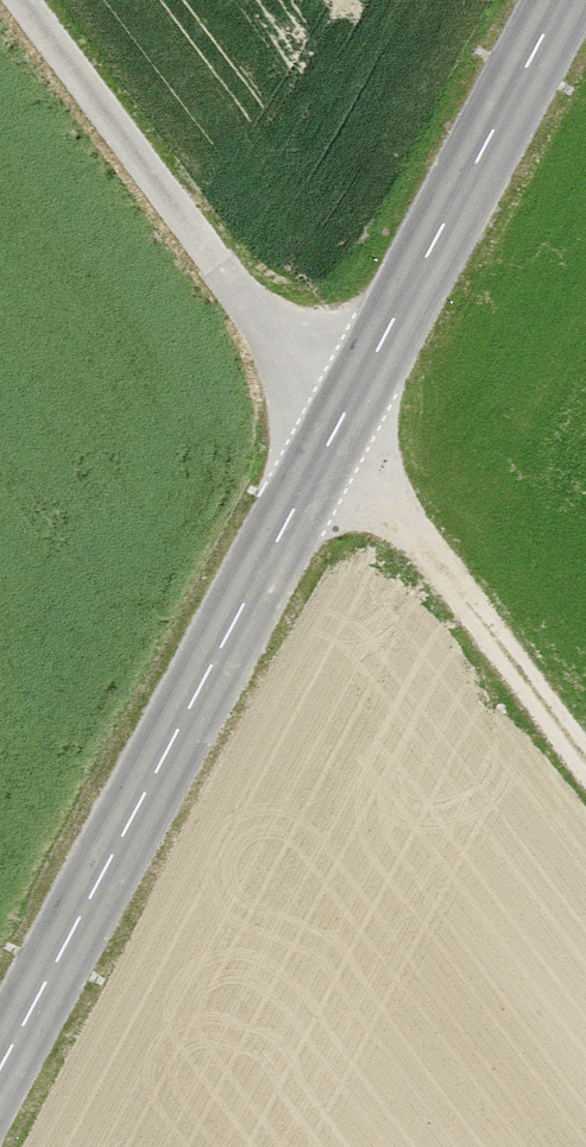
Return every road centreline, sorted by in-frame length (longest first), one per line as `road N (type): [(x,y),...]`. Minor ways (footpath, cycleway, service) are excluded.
road 1 (tertiary): [(0,1071),(561,0)]
road 2 (track): [(585,764),(18,0)]

